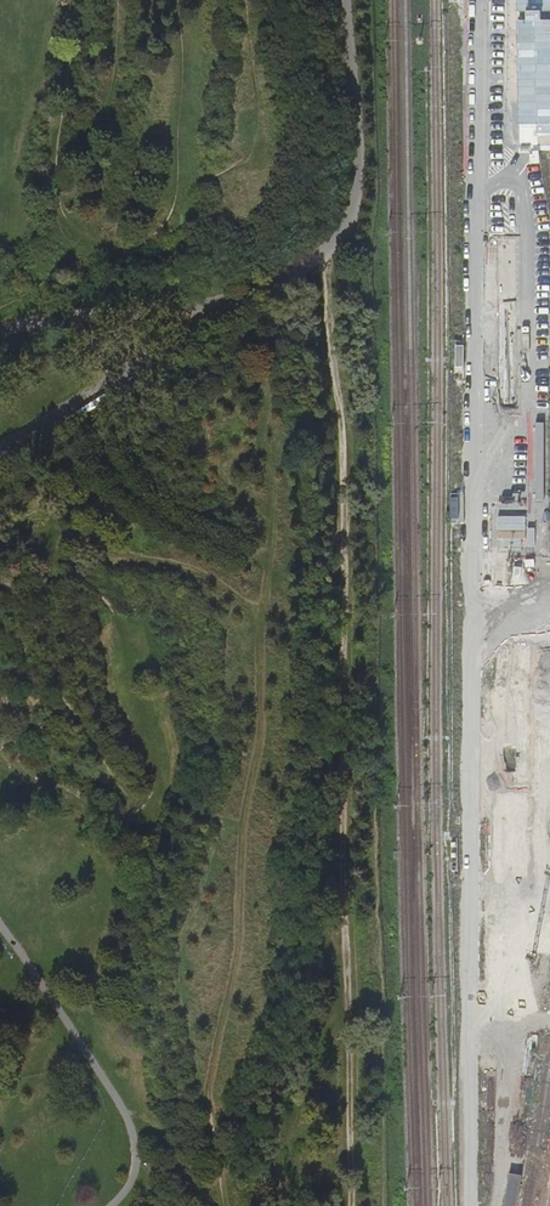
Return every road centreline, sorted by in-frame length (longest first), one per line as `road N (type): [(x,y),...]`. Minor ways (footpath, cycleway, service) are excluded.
road 1 (track): [(351,1205),(343,441),(326,333),(323,254)]
road 2 (residential): [(343,0),(356,165),(349,215),(323,254),(238,299)]
road 3 (residential): [(0,452),(238,299)]
road 4 (residential): [(238,299),(35,320)]

